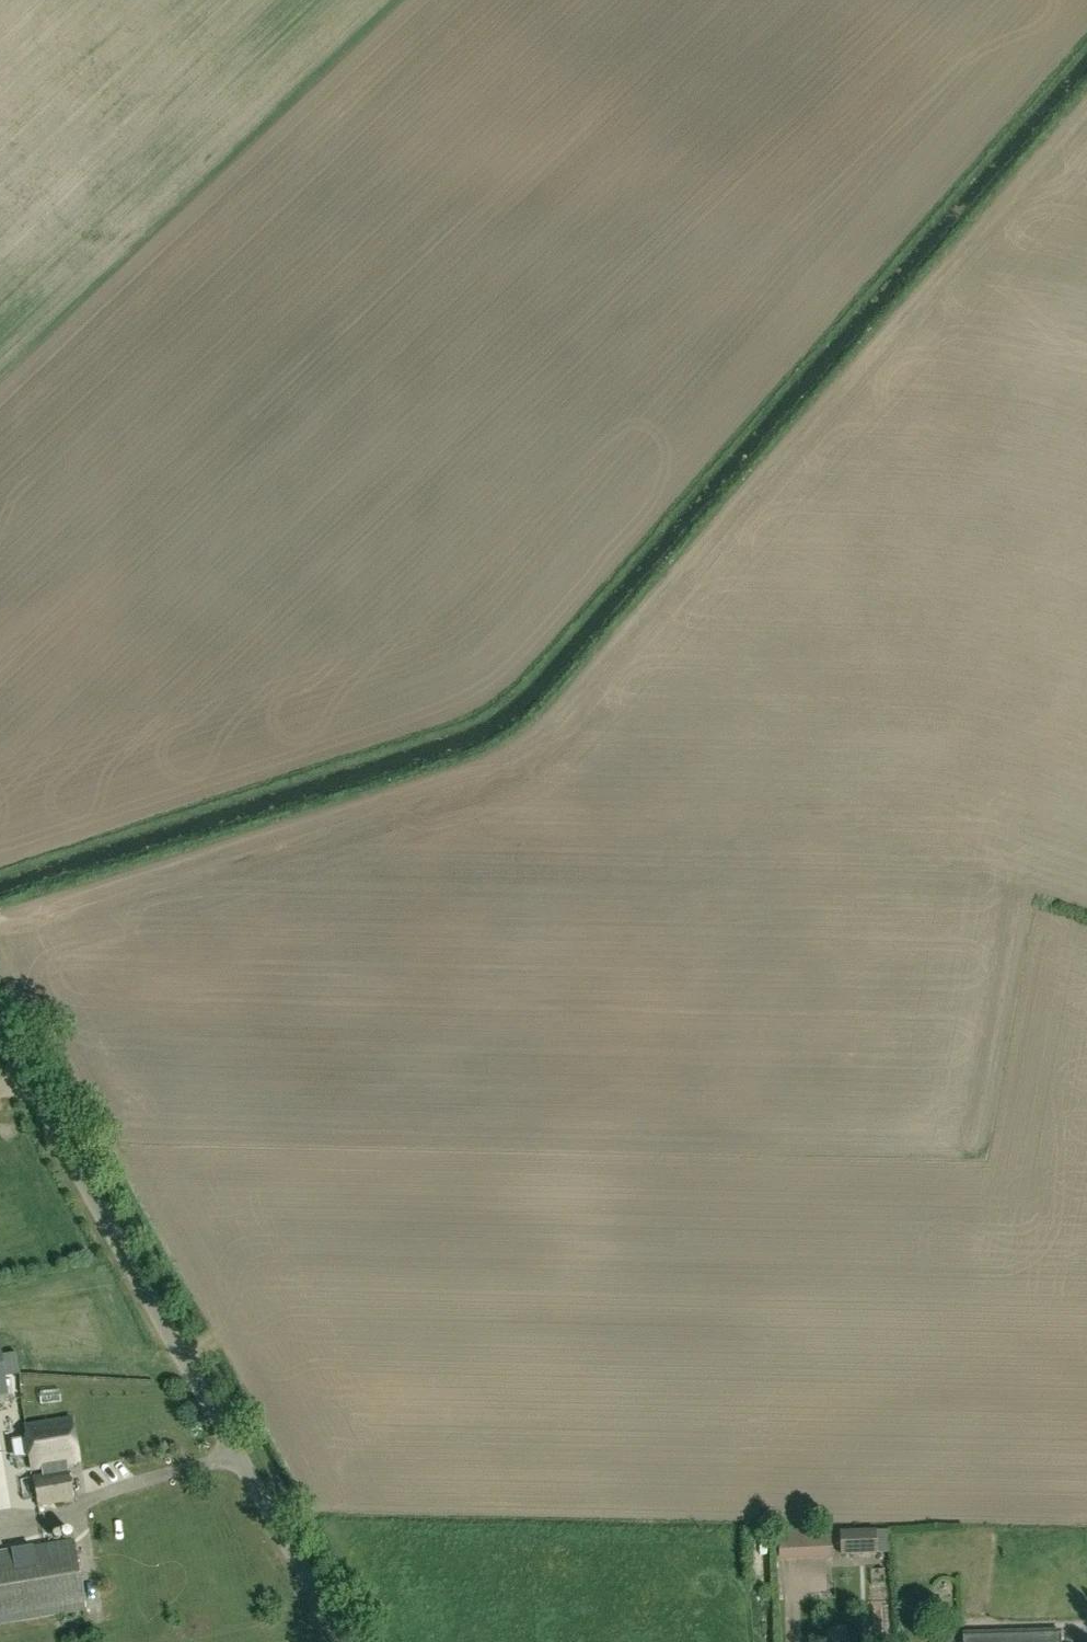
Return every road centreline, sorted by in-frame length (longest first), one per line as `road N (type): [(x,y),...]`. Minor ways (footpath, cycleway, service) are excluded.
road 1 (unclassified): [(344,1641),(0,1030)]

